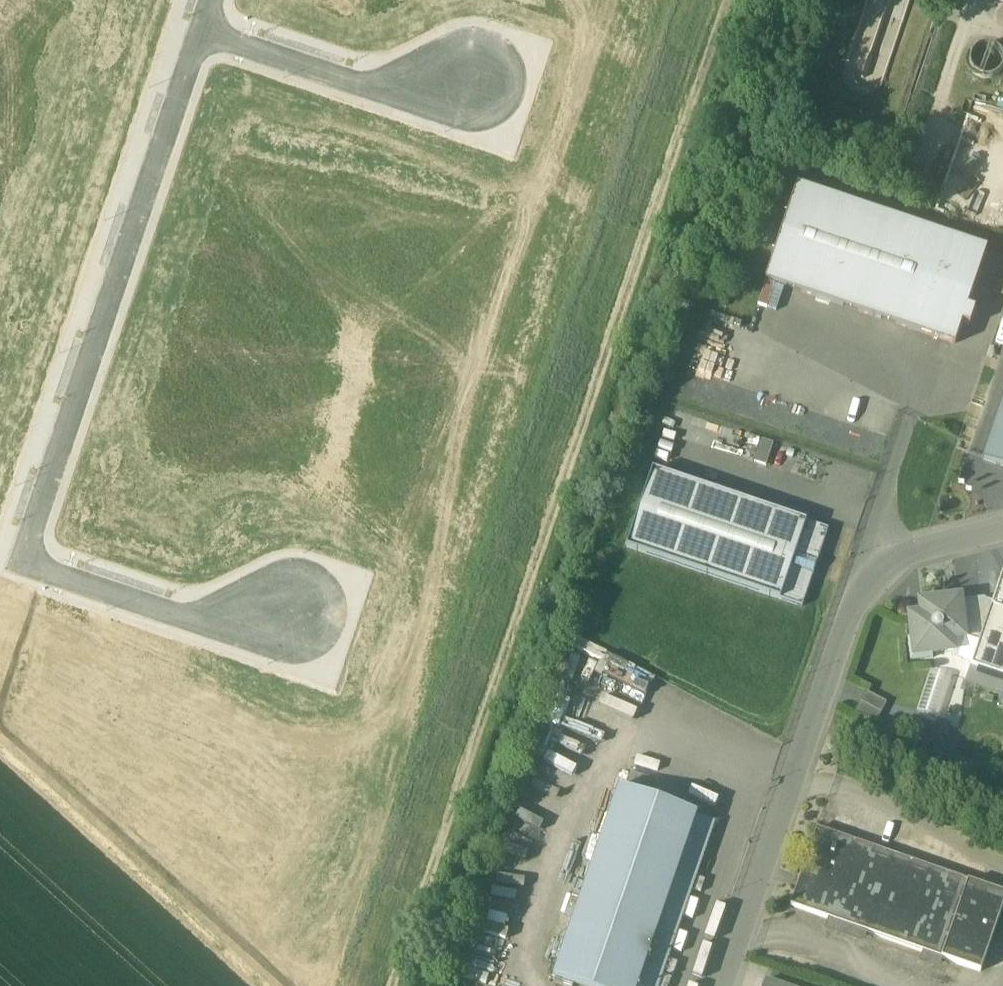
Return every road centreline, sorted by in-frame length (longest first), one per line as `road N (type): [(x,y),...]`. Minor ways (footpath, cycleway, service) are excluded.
road 1 (track): [(393,985),(731,0)]
road 2 (residential): [(186,621),(24,563),(203,32)]
road 3 (residential): [(720,985),(861,569)]
road 4 (residential): [(186,621),(285,573),(320,579),(335,600),(328,636),(308,650),(222,632)]
road 5 (residential): [(368,87),(460,119),(496,114),(513,82),(505,59),(473,42),(449,49)]
road 6 (track): [(814,710),(1002,805)]
road 7 (residential): [(203,32),(368,87)]
road 8 (residential): [(861,569),(1002,530)]
road 9 (residential): [(861,569),(902,429)]

